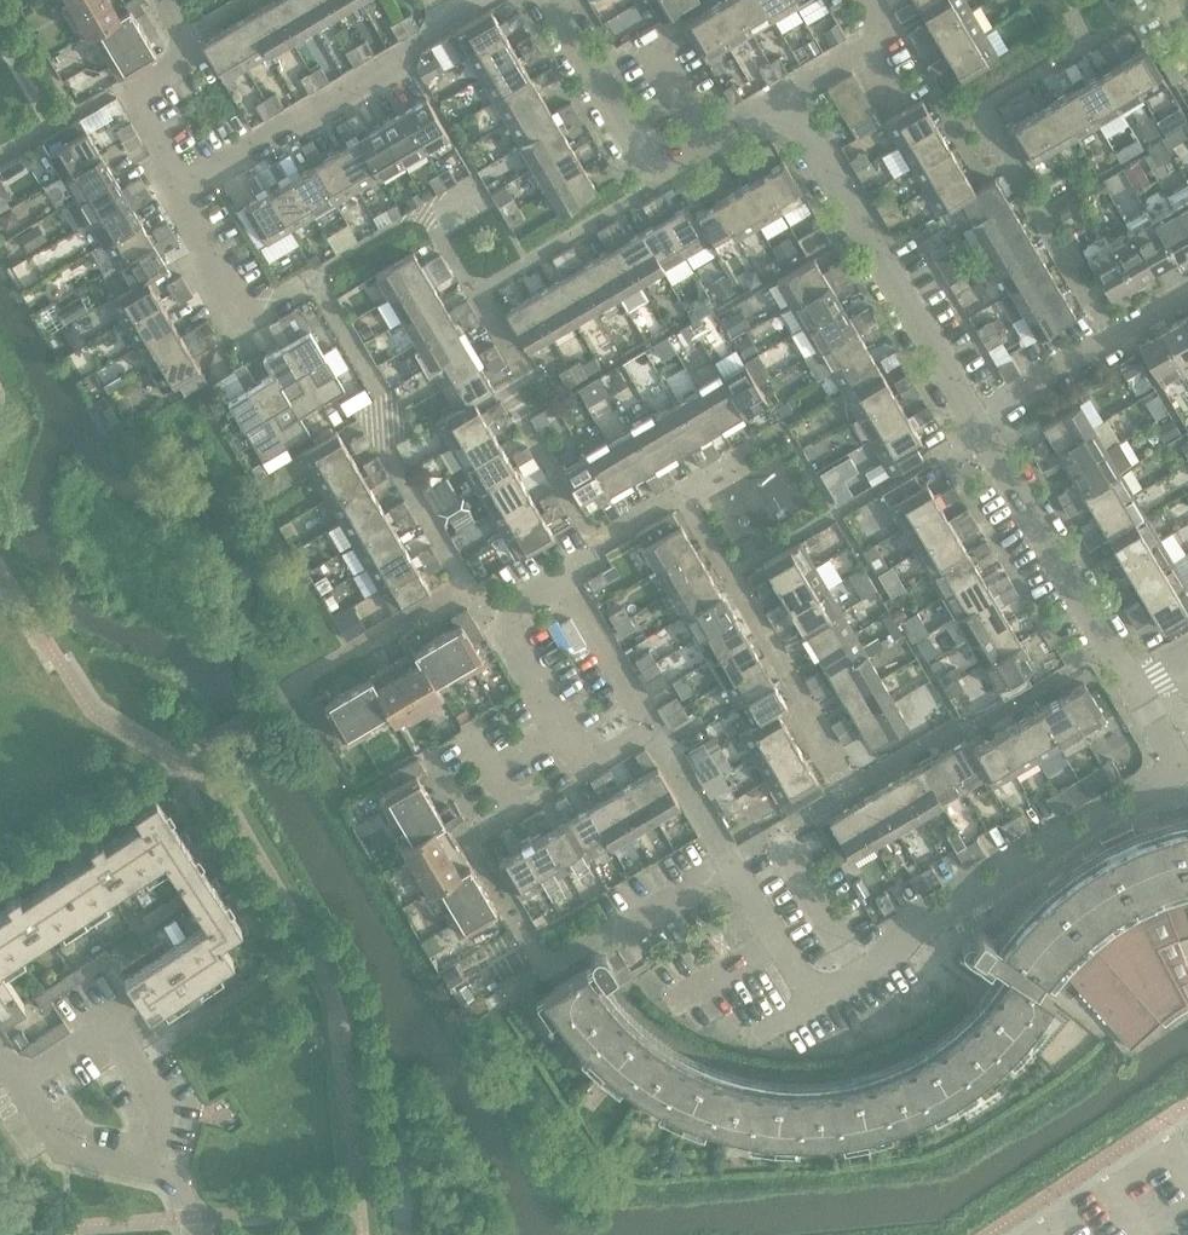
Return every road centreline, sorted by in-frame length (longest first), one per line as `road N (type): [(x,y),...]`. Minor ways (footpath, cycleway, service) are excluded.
road 1 (residential): [(821,992),(1180,773),(1139,685)]
road 2 (residential): [(821,992),(563,575)]
road 3 (tertiary): [(981,428),(791,96)]
road 4 (tertiary): [(791,96),(686,165),(662,165),(642,149),(556,0)]
road 5 (residential): [(181,184),(471,3)]
road 6 (tertiary): [(1139,685),(1103,648),(981,428)]
road 7 (unclassified): [(16,1081),(107,1024),(166,1110),(157,1172)]
road 8 (residential): [(981,428),(1029,384),(1187,291)]
road 9 (unclassified): [(181,184),(131,89),(190,55),(159,0)]
road 10 (unclassified): [(324,283),(254,321),(181,184)]
road 11 (unclassified): [(157,1172),(67,1152),(16,1081)]
road 12 (residential): [(791,96),(892,38),(870,0)]

